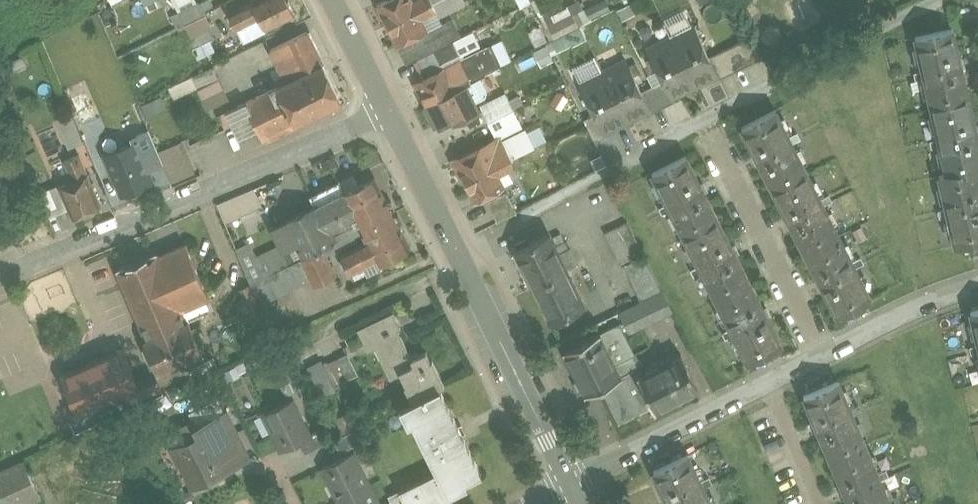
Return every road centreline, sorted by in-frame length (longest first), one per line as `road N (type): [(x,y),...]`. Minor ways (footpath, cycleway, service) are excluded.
road 1 (residential): [(934,0),(506,225)]
road 2 (residential): [(977,281),(569,479)]
road 3 (residential): [(0,280),(388,108)]
road 4 (tertiary): [(388,108),(569,479)]
road 5 (tertiary): [(334,0),(388,108)]

